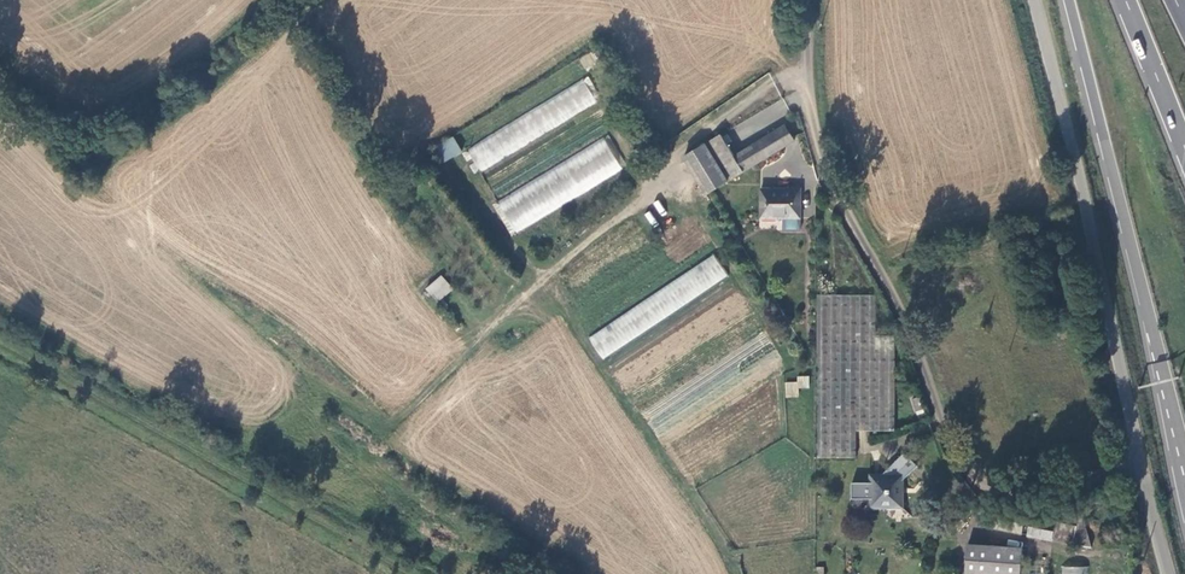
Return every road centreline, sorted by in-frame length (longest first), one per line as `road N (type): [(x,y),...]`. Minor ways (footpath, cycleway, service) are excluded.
road 1 (unclassified): [(804,0),(820,146),(909,328),(955,448),(975,473),(1003,485),(1091,478),(1143,460)]
road 2 (trunk): [(1070,0),(1184,477)]
road 3 (unclassified): [(1143,460),(1034,0)]
road 4 (trunk): [(1126,0),(1184,146)]

